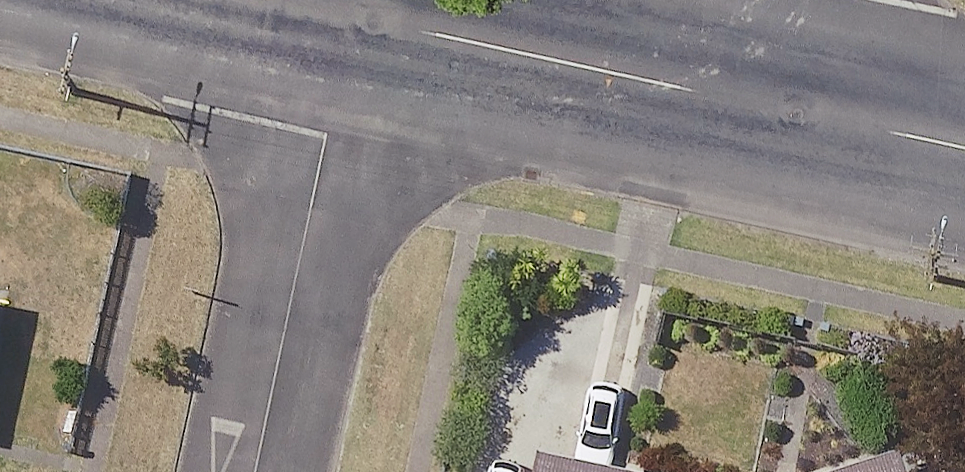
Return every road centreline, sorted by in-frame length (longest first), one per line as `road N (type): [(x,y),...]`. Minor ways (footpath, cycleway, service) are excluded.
road 1 (residential): [(256,471),(352,17)]
road 2 (tertiary): [(352,17),(799,118)]
road 3 (tertiary): [(799,118),(964,153)]

